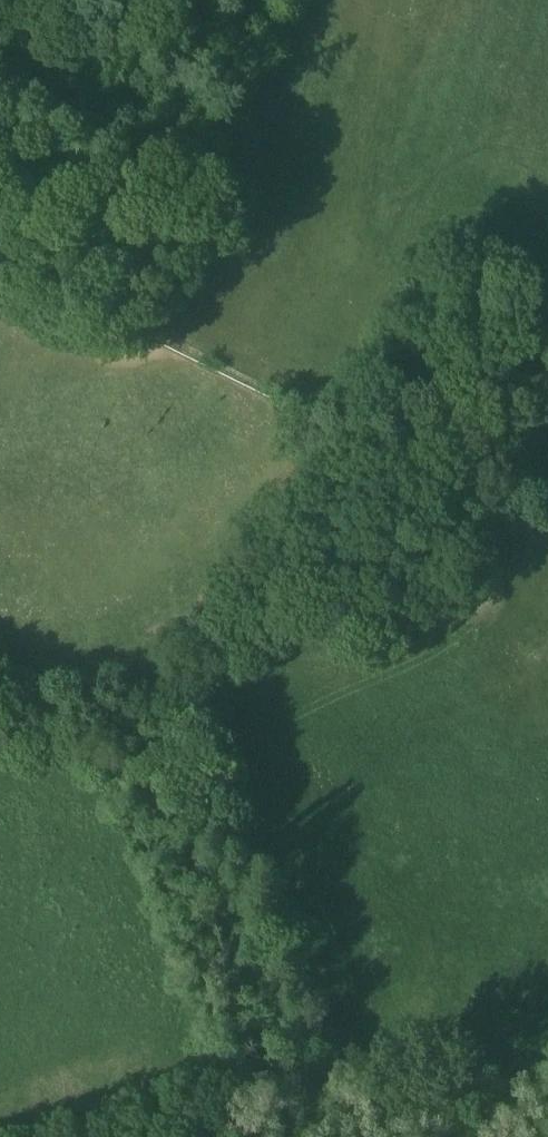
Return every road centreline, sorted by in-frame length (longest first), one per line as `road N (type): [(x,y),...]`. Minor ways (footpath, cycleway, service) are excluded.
road 1 (track): [(234,0),(222,26),(29,72),(0,65)]

